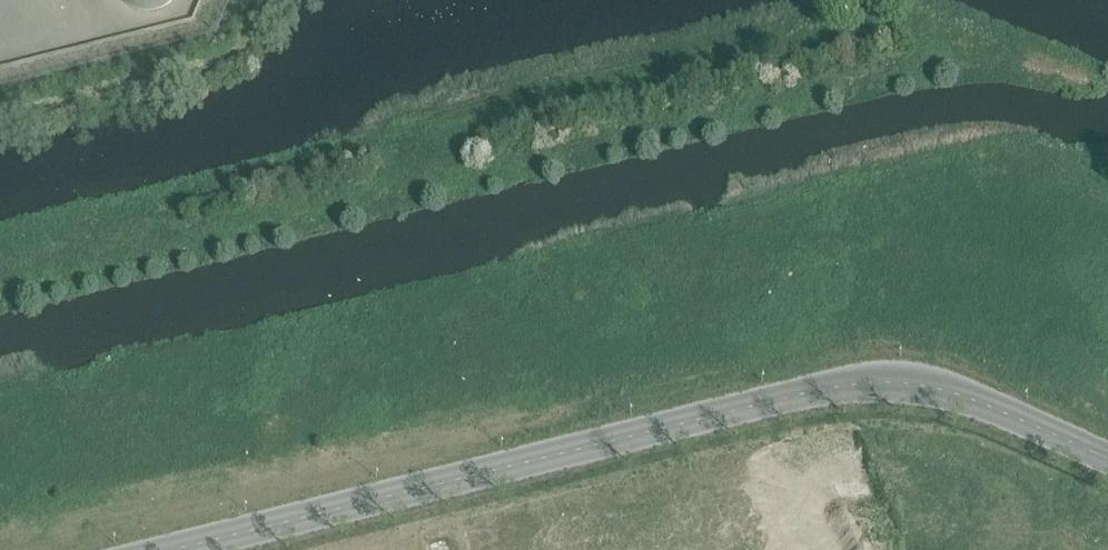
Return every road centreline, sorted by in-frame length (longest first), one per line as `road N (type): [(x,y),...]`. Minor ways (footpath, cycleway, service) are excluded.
road 1 (track): [(0,273),(898,50),(917,0)]
road 2 (unclassified): [(166,549),(859,385),(942,391),(1107,460)]

